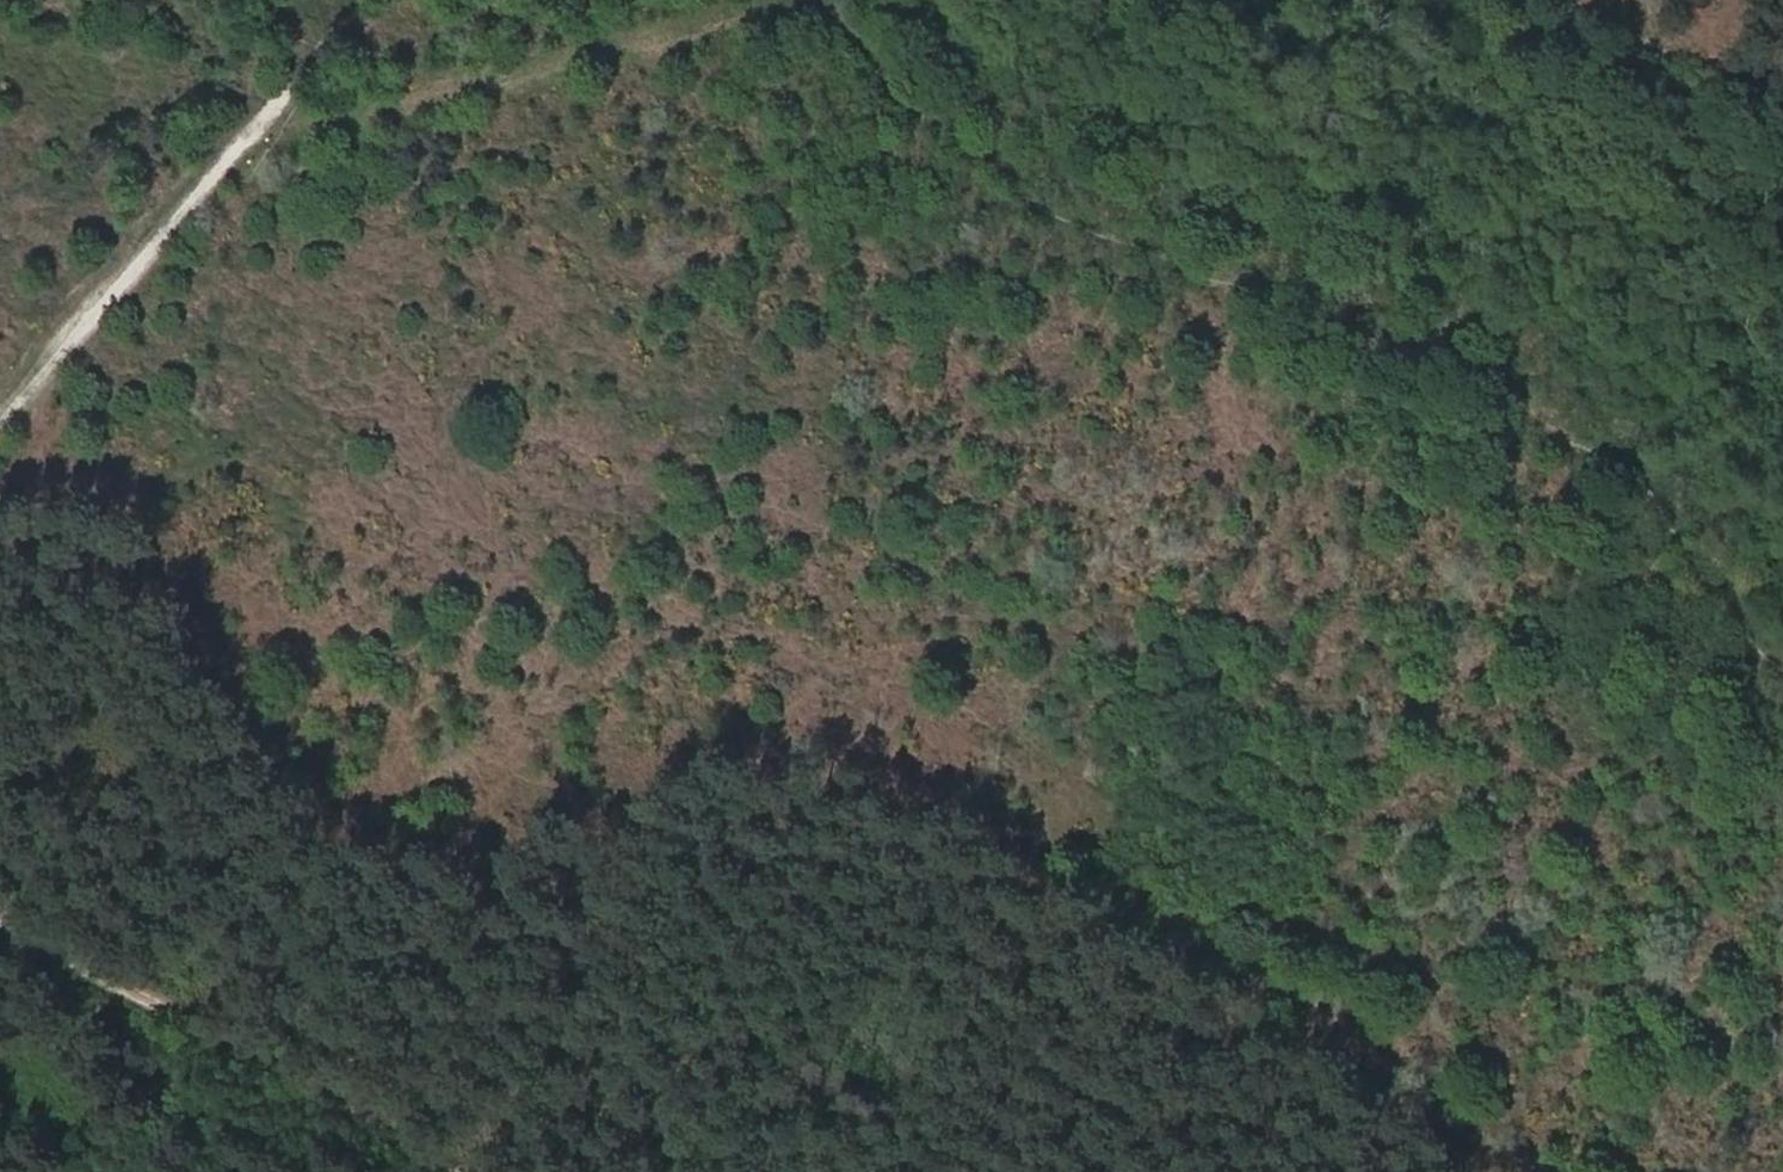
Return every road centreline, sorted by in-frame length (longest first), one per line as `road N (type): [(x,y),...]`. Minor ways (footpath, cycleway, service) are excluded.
road 1 (track): [(781,0),(339,125),(256,124)]
road 2 (track): [(452,1171),(0,916)]

